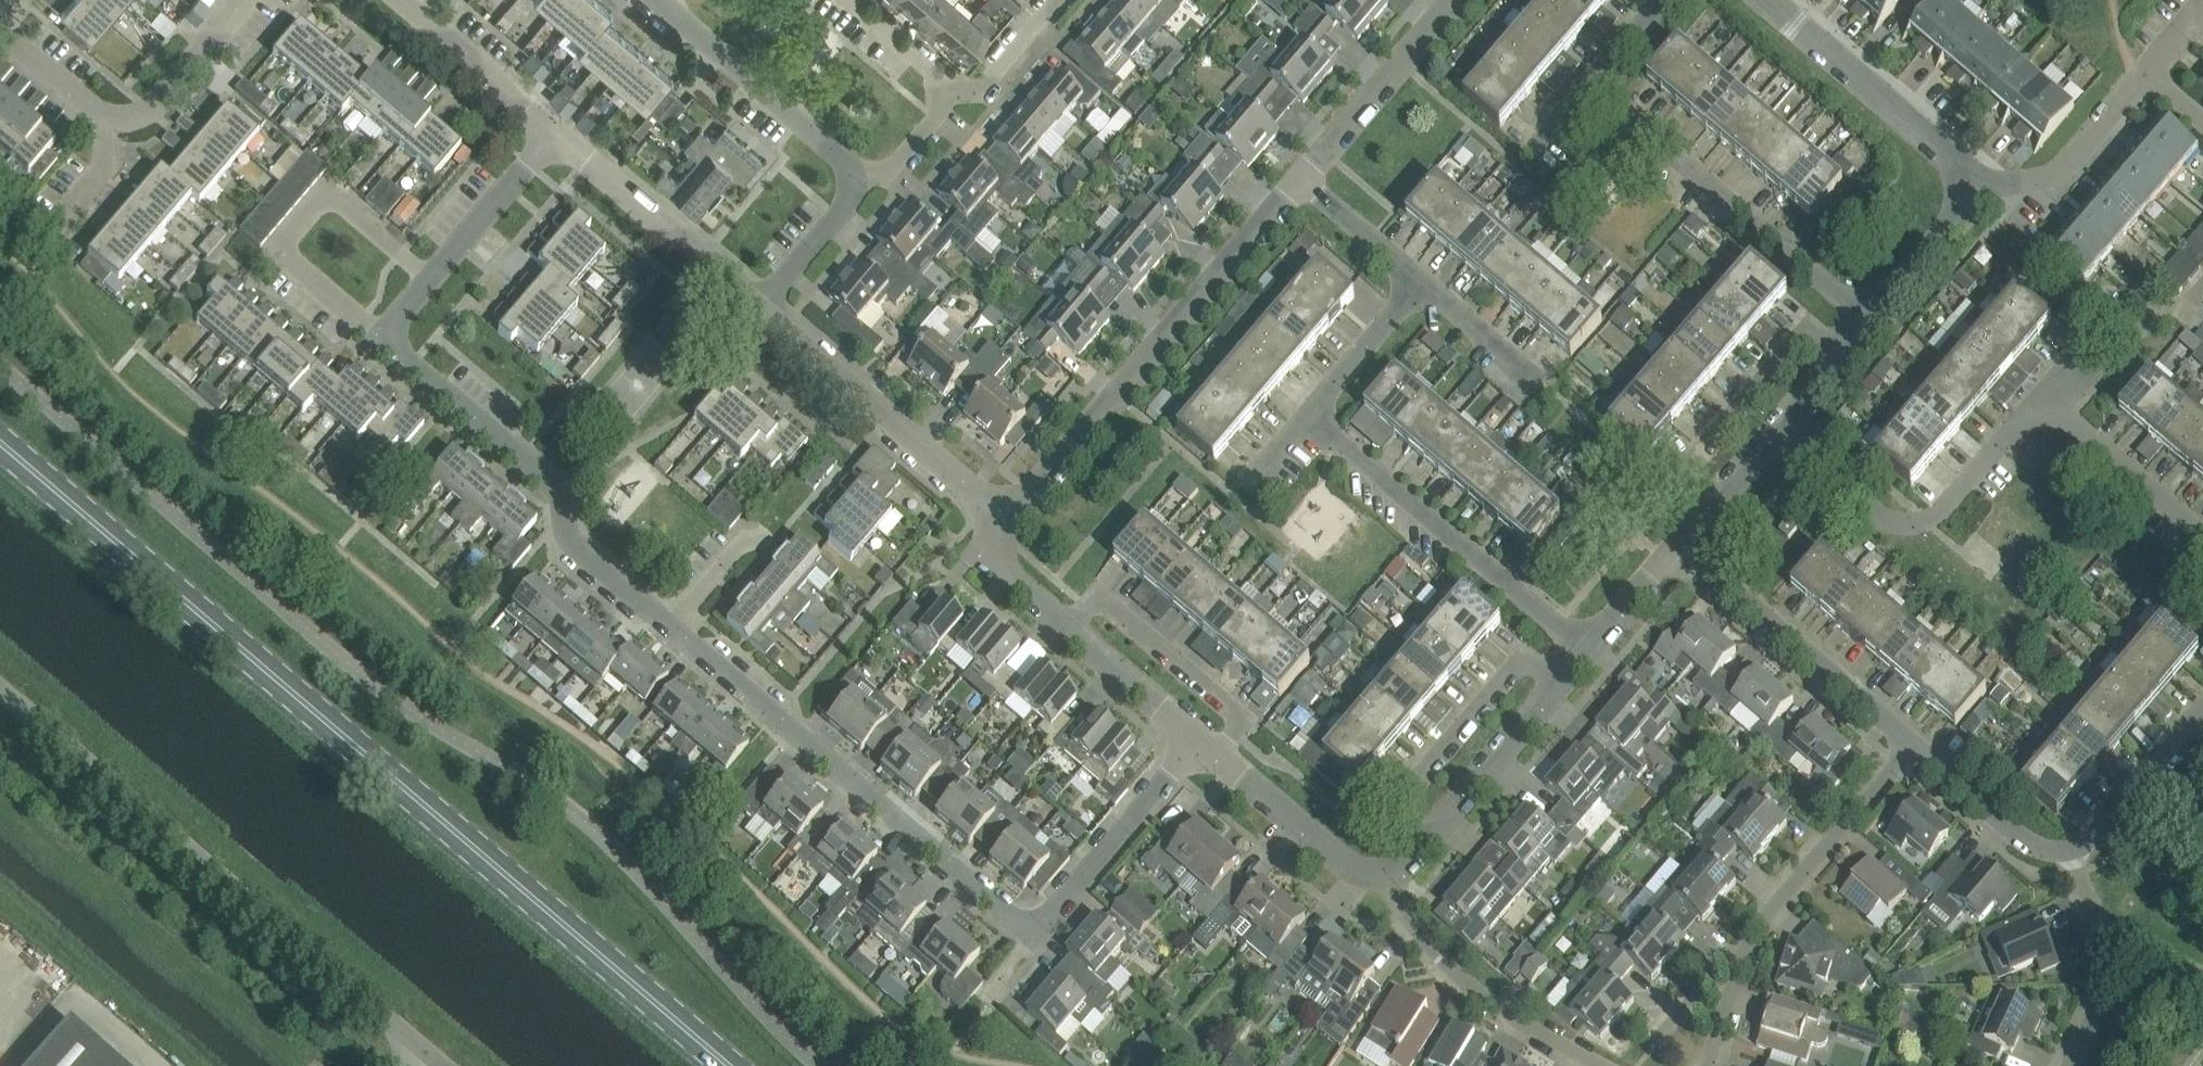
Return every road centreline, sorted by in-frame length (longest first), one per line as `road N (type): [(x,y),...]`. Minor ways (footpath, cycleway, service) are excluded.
road 1 (unclassified): [(821,1065),(601,837),(510,769),(392,699),(0,368)]
road 2 (primary): [(725,1065),(0,445)]
road 3 (residential): [(672,626),(1034,934),(1195,733)]
road 4 (residential): [(561,134),(388,339),(551,481),(569,542),(672,626)]
road 5 (tertiary): [(407,1054),(0,701)]
road 6 (residential): [(1006,520),(1296,179)]
road 7 (residential): [(1702,1065),(1747,922),(1894,742)]
road 8 (residential): [(1589,657),(1308,415)]
road 9 (residential): [(1768,443),(1860,519),(1903,529),(1929,521),(2041,399)]
road 10 (residential): [(245,0),(129,139),(0,27)]
road 11 (residential): [(1006,520),(766,304)]
road 12 (residential): [(1818,297),(1579,92)]
road 13 (residential): [(1894,742),(1677,553)]
road 14 (residential): [(872,187),(653,1)]
road 15 (residential): [(1986,185),(1773,0)]
road 16 (residential): [(1559,689),(1514,664),(1400,797),(1434,839)]
road 17 (residential): [(1708,515),(1683,486),(1686,466),(1818,297)]
road 18 (residential): [(1390,893),(1447,966),(1597,1065)]
road 19 (residential): [(766,304),(561,134)]
road 20 (residential): [(1220,752),(1240,726),(1229,713),(1111,609),(1093,607),(1065,623)]
road 21 (residential): [(1296,179),(1446,0)]
road 22 (residential): [(2073,1065),(2102,959),(2078,847)]
road 23 (residential): [(2078,847),(2053,851),(2000,833),(1894,742)]
road 24 (residential): [(1220,752),(1390,893)]
road 25 (residential): [(2041,399),(2202,542)]
road 26 (residential): [(561,134),(399,0)]
road 27 (residential): [(1986,185),(2052,190),(2142,78)]
road 28 (residential): [(2202,687),(2078,847)]
road 29 (residential): [(1434,839),(1559,689)]
road 30 (residential): [(1861,333),(1986,185)]
road 31 (residential): [(1065,623),(1195,733)]
road 32 (residential): [(1308,415),(1416,286)]
road 33 (residential): [(1416,286),(1296,179)]
road 34 (residential): [(766,304),(872,187)]
road 35 (residential): [(945,101),(828,0)]
road 36 (residential): [(945,101),(986,83),(1057,0)]
road 37 (residential): [(1768,443),(1861,333)]
road 38 (residential): [(1522,380),(1416,286)]
road 39 (residential): [(1006,520),(989,553),(1065,623)]
road 40 (residential): [(1589,657),(1677,553)]
road 41 (residential): [(672,626),(756,529)]
road 42 (residential): [(1579,92),(1658,0)]

